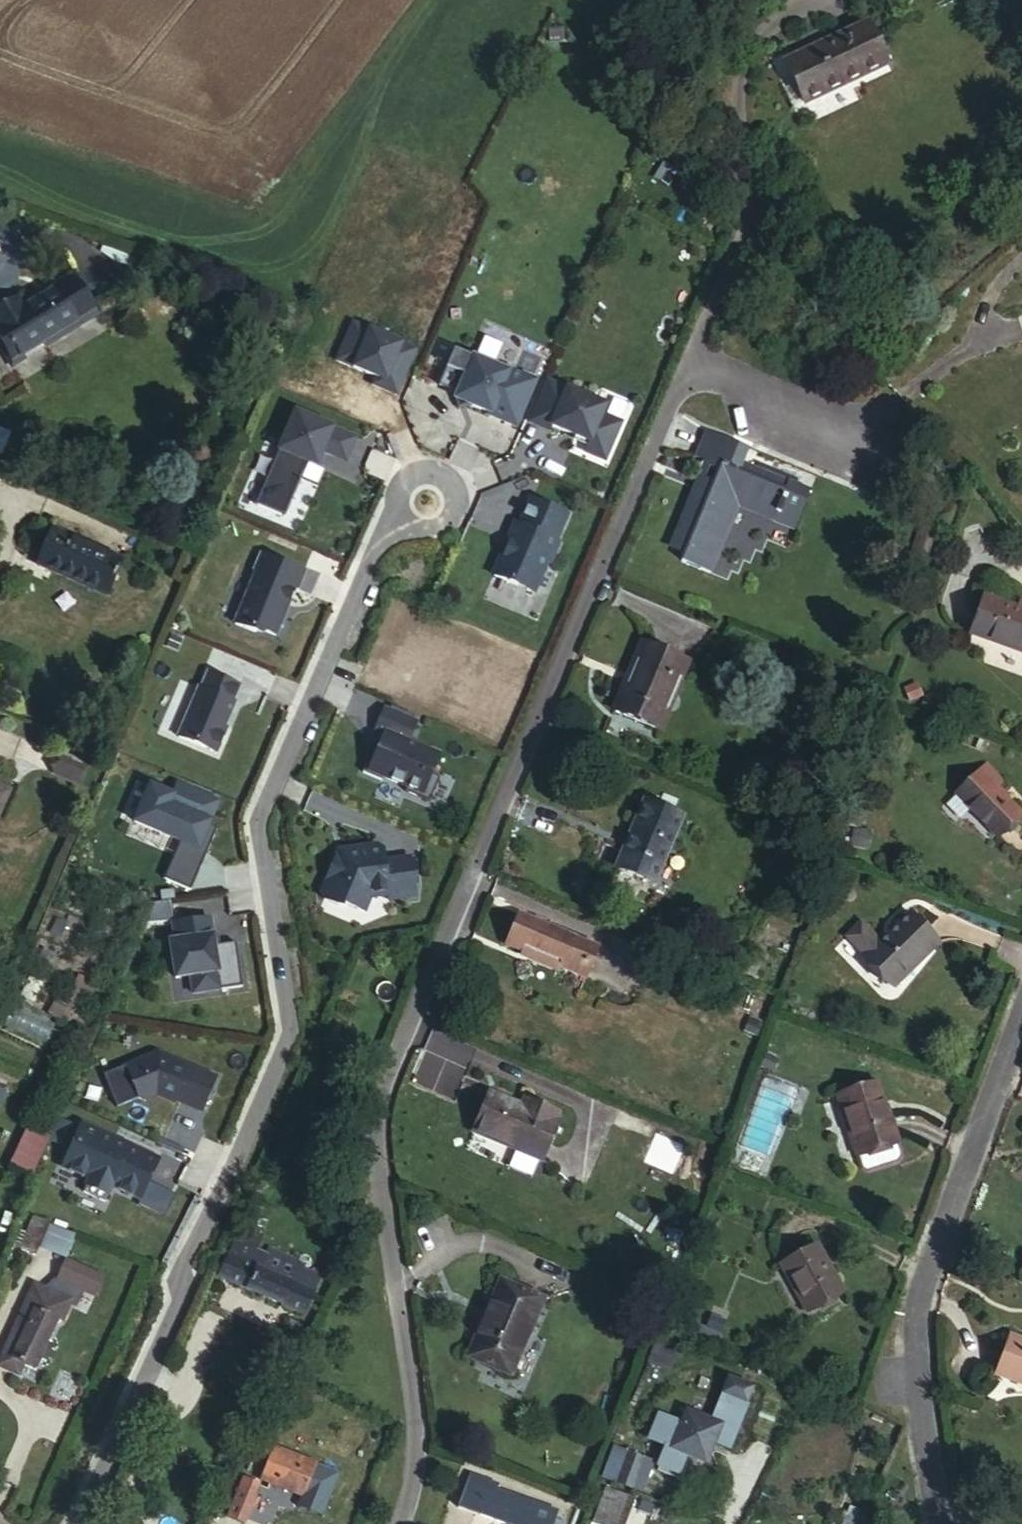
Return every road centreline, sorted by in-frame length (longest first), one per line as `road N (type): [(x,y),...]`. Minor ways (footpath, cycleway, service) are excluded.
road 1 (residential): [(398,1523),(412,1476),(411,1392),(374,1188),(377,1111),(686,365)]
road 2 (residential): [(69,1523),(292,1011),(259,817),(385,530),(426,501)]
road 3 (residential): [(1021,1012),(917,1322),(942,1523)]
road 4 (residential): [(686,365),(863,436)]
road 5 (residential): [(686,365),(743,235)]

